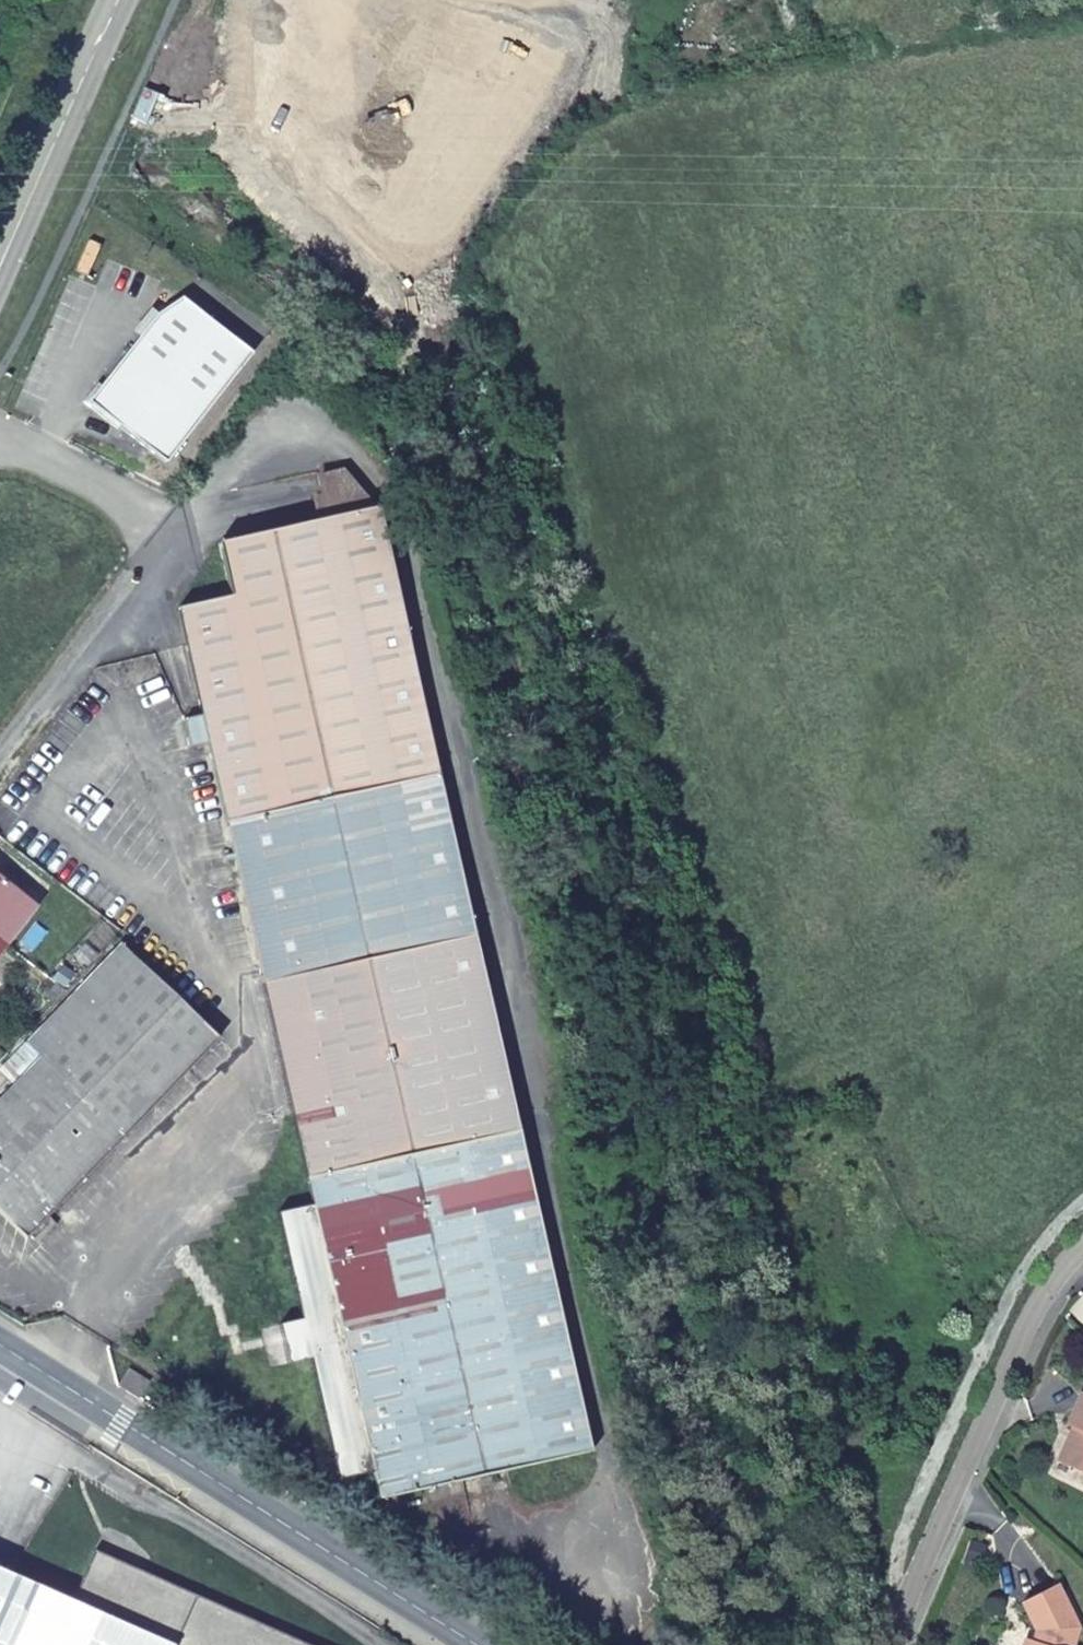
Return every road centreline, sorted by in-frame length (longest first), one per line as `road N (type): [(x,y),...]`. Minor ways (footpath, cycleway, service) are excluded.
road 1 (secondary): [(0,1351),(473,1644)]
road 2 (residential): [(0,442),(118,494),(142,518),(146,552),(135,578),(0,746)]
road 3 (residential): [(1082,1248),(1037,1311),(903,1621)]
road 4 (secondary): [(119,0),(0,270)]

